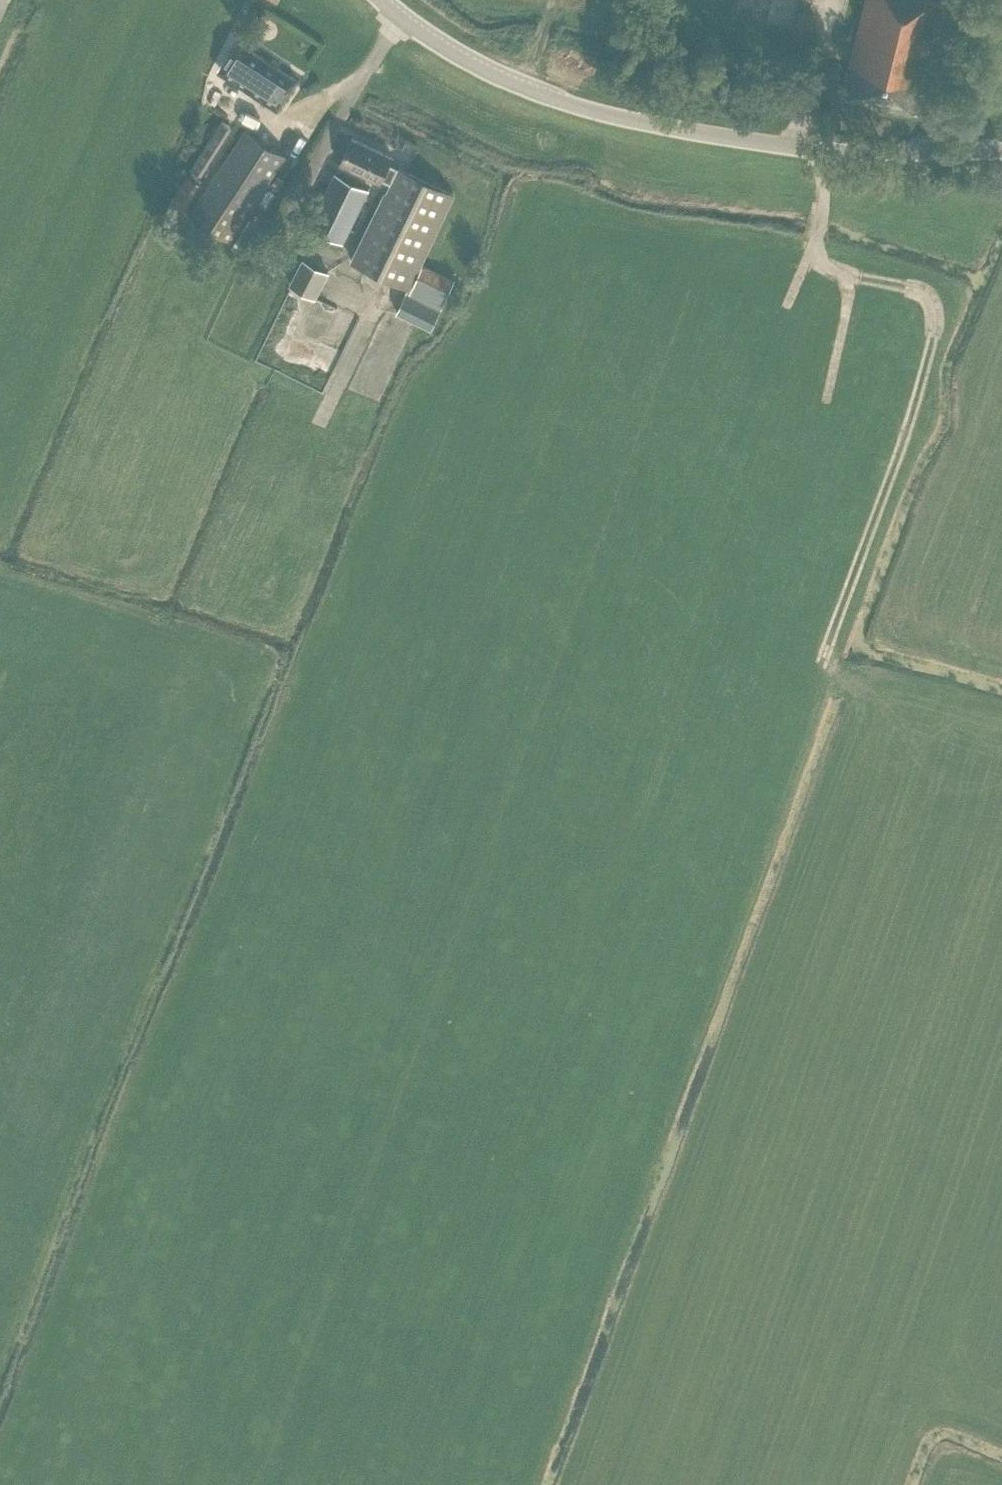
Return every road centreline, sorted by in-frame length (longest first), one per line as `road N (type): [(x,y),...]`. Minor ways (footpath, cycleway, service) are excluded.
road 1 (tertiary): [(1001,150),(868,149),(660,126),(500,76),(379,0)]

